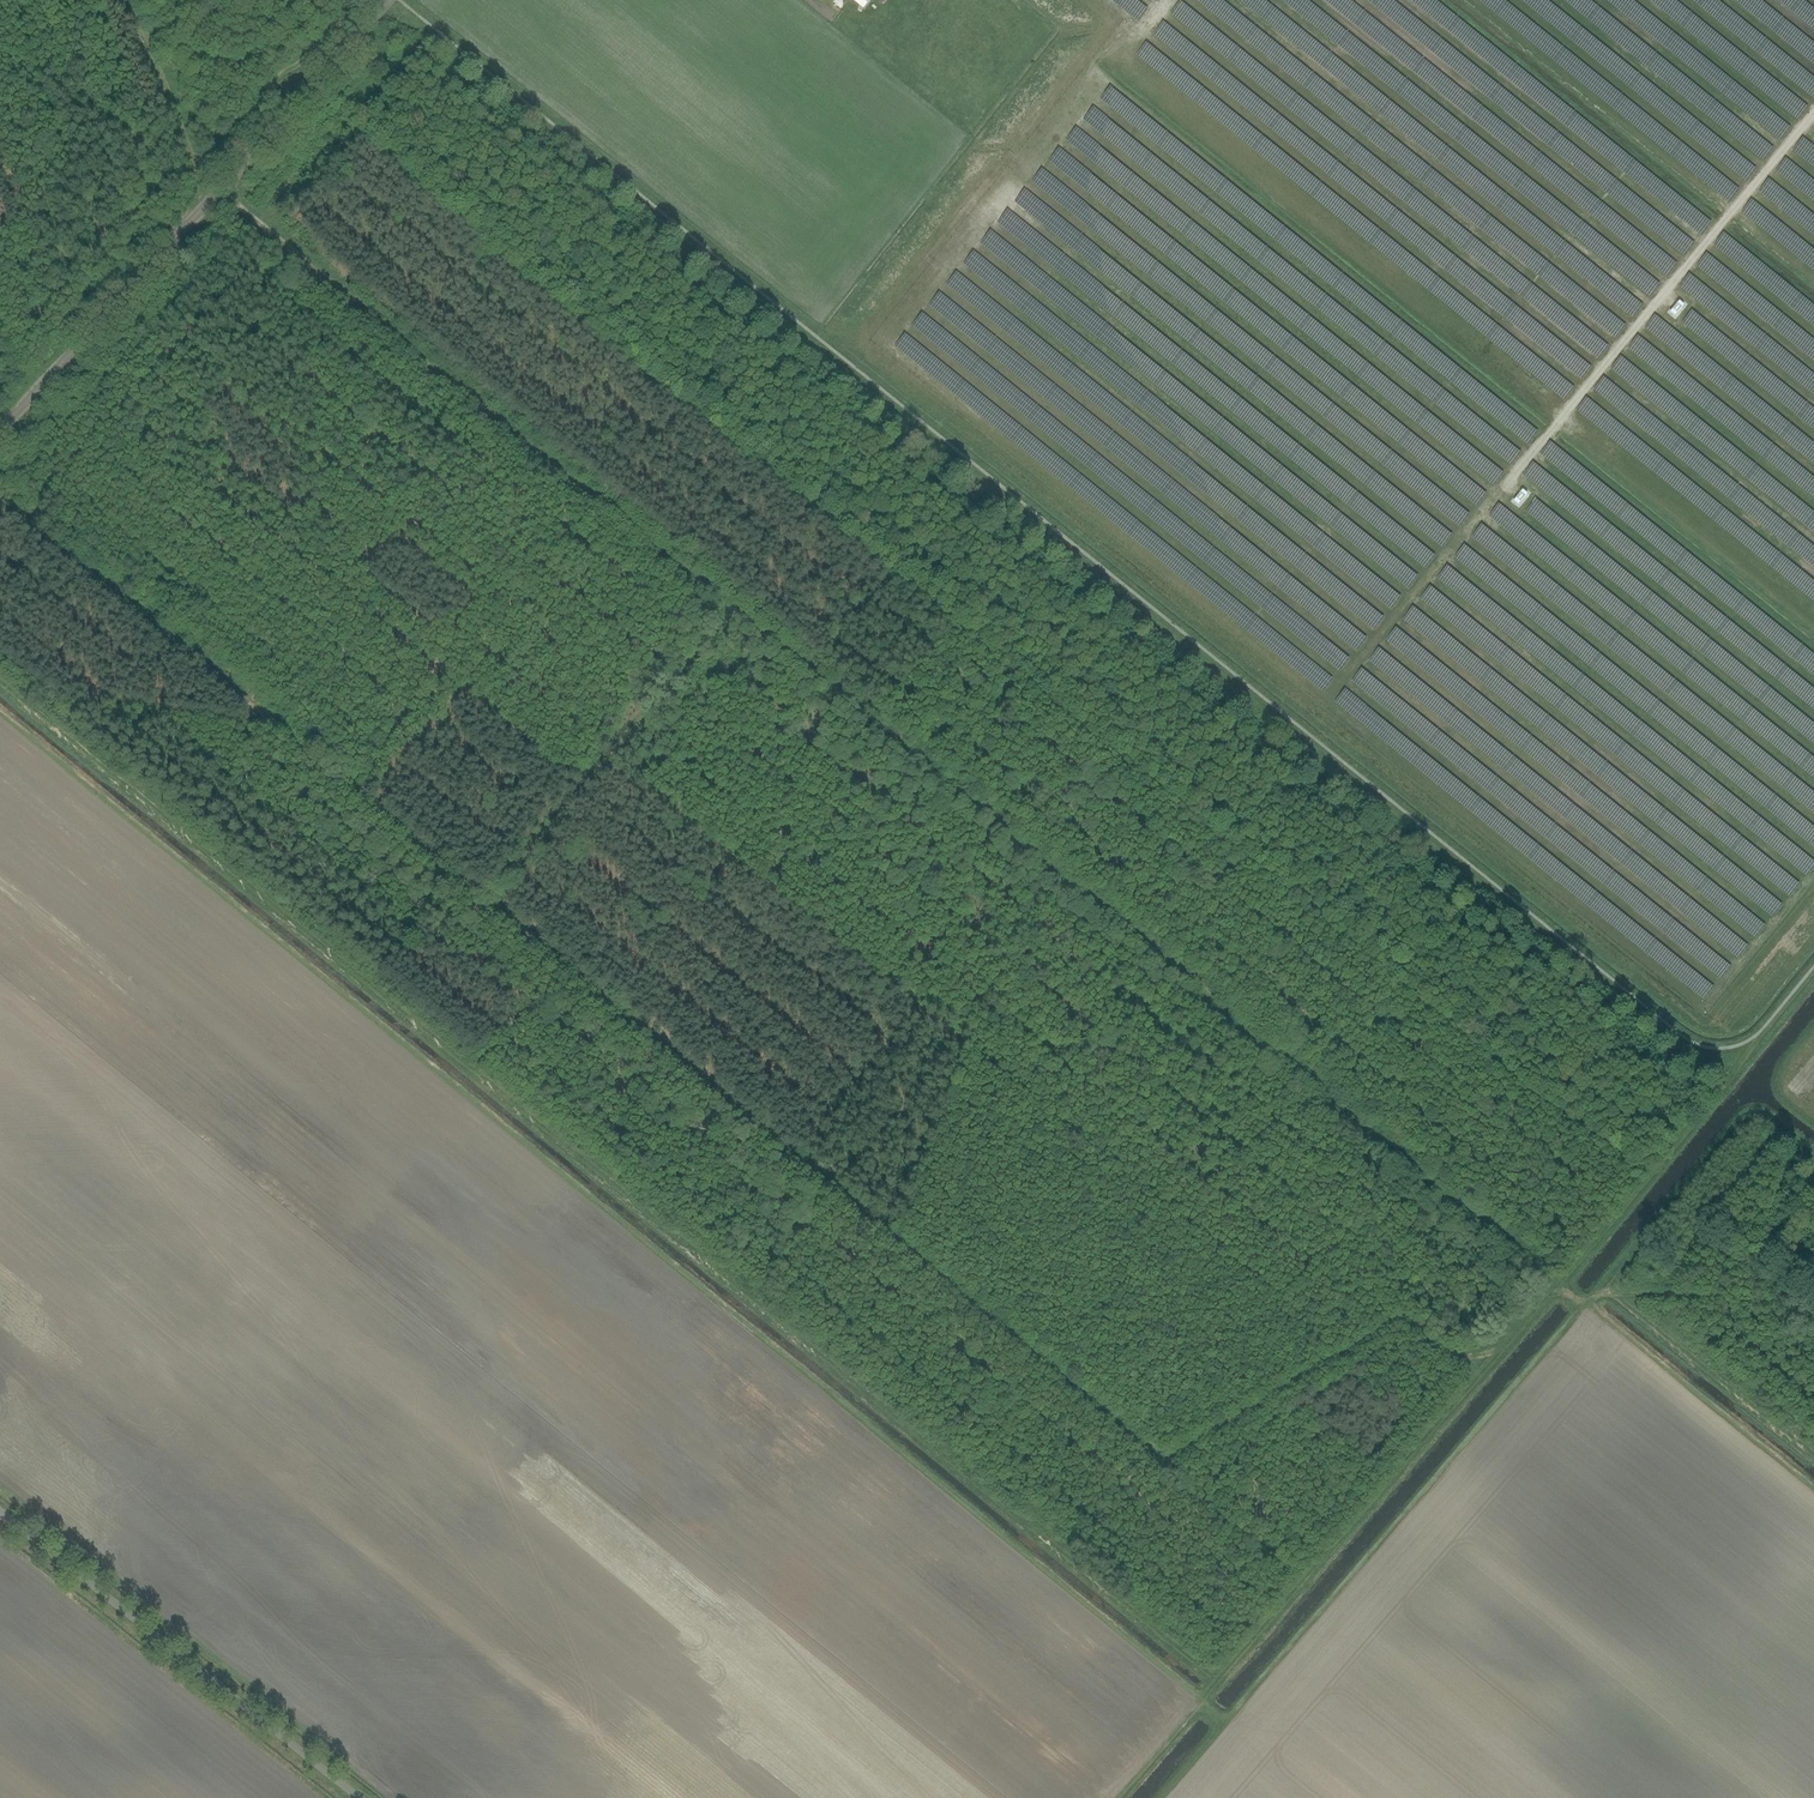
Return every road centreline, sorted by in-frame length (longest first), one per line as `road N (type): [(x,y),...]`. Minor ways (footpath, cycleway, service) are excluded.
road 1 (track): [(264,227),(1581,1307),(1611,1298),(1803,1302),(1813,1312)]
road 2 (track): [(1112,1797),(1475,1382),(1739,1061)]
road 3 (residential): [(0,434),(393,0)]
road 4 (unclassified): [(363,1797),(0,1509)]
road 5 (track): [(431,29),(264,227)]
road 6 (track): [(133,0),(210,207)]

